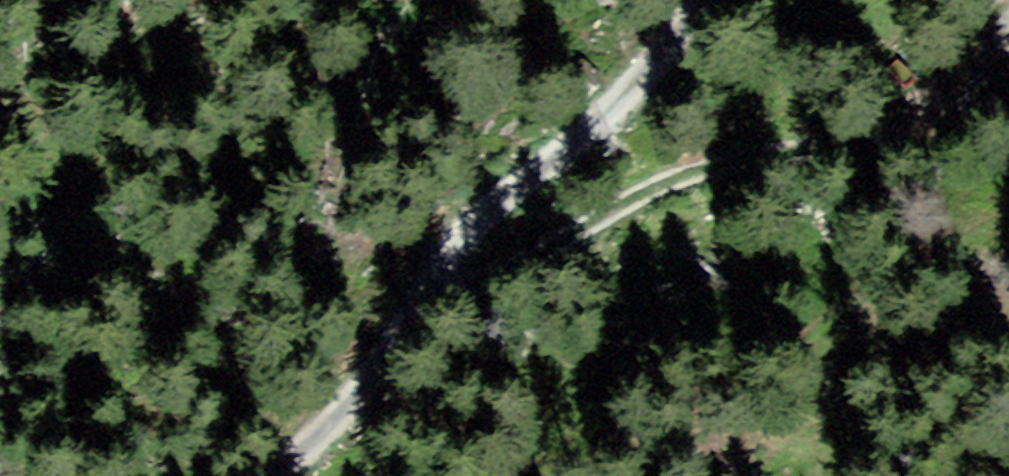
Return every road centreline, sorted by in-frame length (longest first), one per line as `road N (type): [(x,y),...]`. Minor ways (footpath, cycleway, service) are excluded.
road 1 (track): [(270,475),(676,171),(899,136),(1008,75)]
road 2 (track): [(707,0),(429,272),(263,475)]

